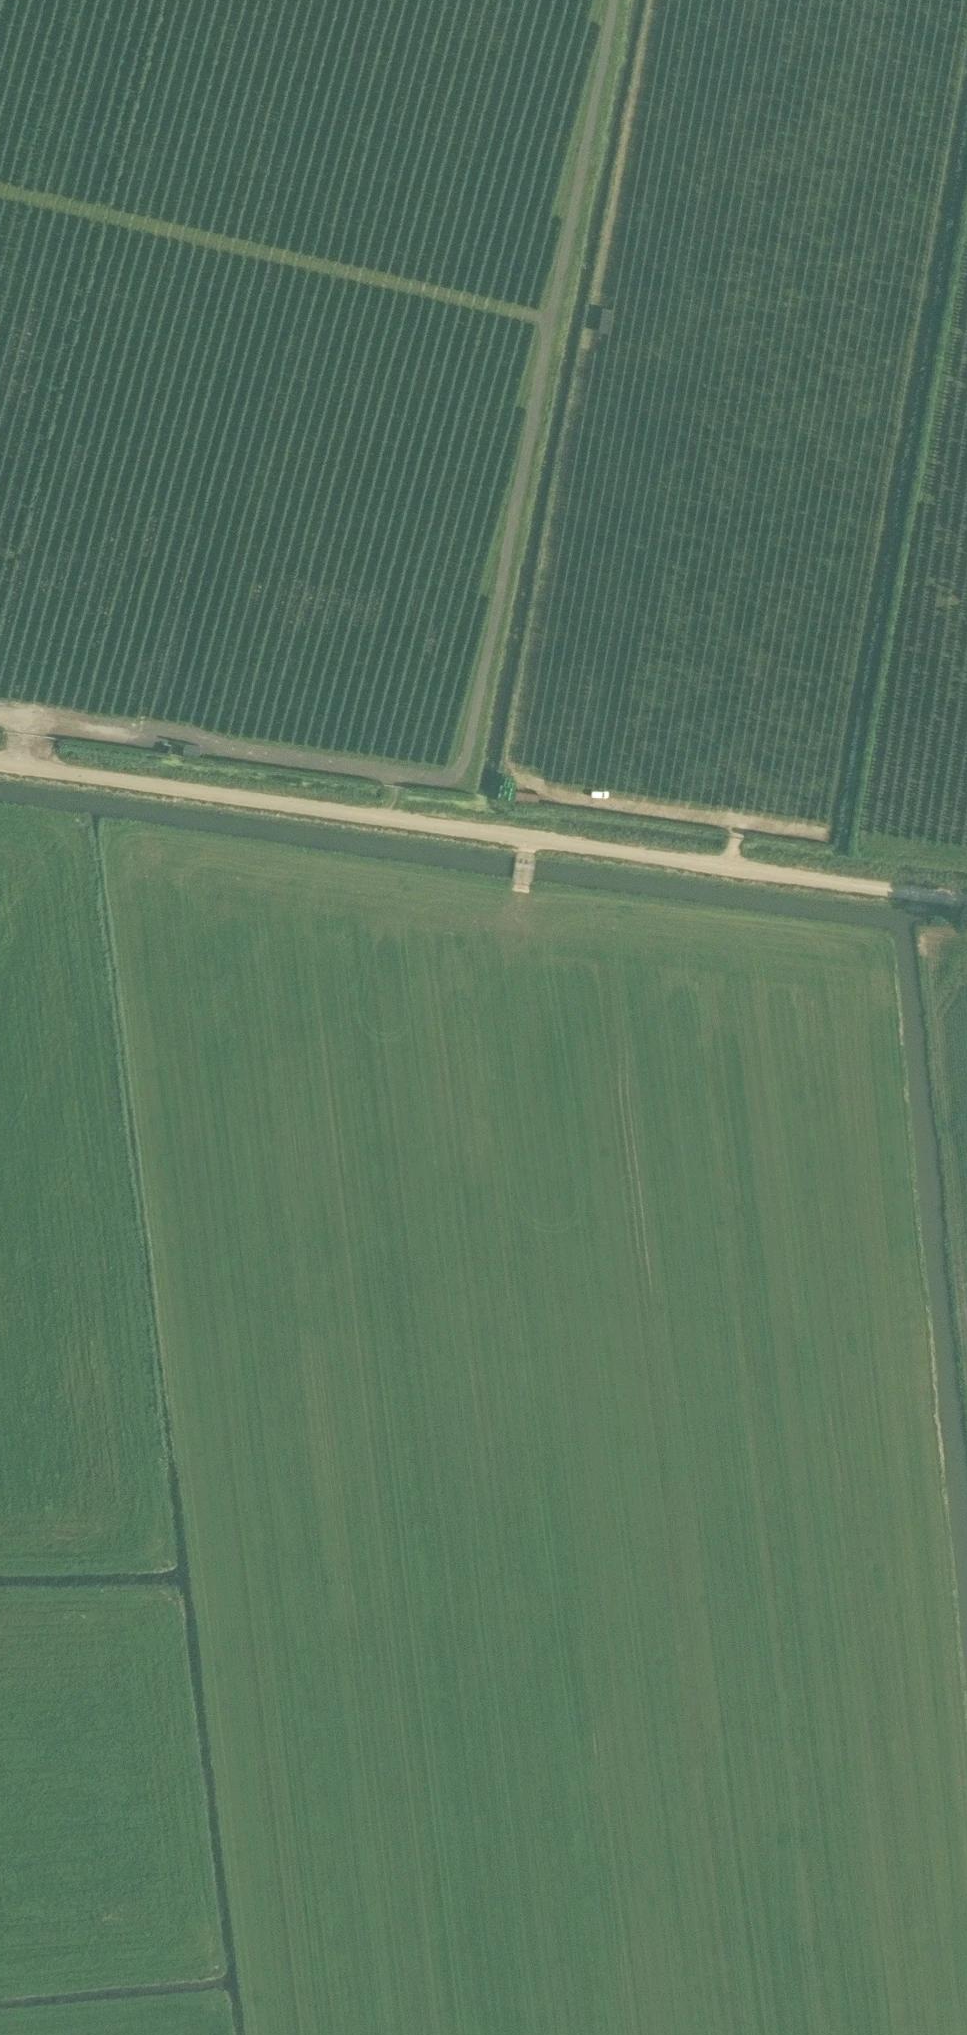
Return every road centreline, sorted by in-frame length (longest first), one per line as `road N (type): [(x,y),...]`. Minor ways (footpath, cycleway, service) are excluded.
road 1 (unclassified): [(966,903),(0,762)]

